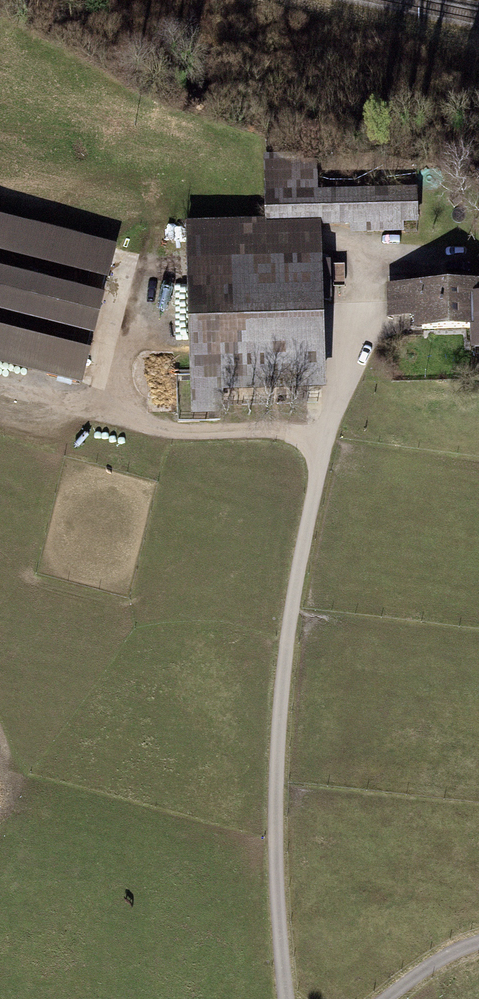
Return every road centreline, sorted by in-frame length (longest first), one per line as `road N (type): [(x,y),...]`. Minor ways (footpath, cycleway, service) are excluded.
road 1 (track): [(283,998),(273,904),(273,736),(292,568),(380,259)]

